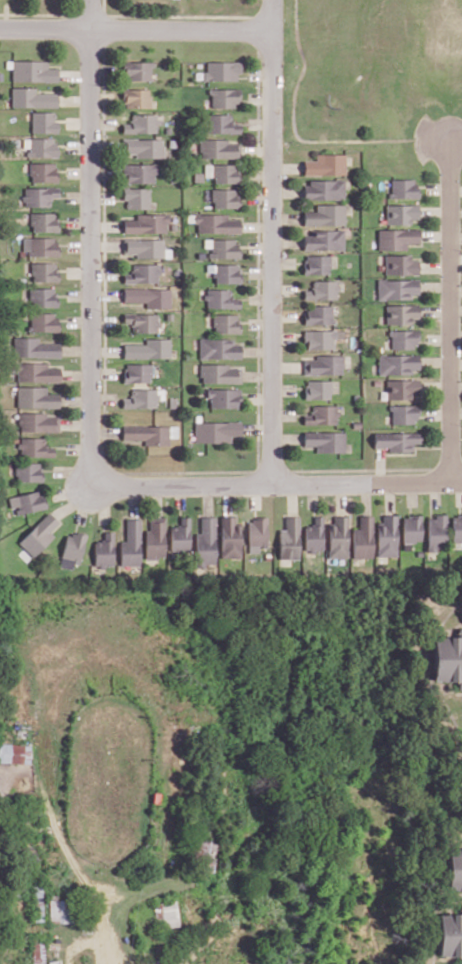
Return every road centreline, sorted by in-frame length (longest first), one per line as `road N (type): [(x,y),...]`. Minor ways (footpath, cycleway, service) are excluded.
road 1 (residential): [(271,0),(270,483)]
road 2 (residential): [(91,0),(92,483)]
road 3 (residential): [(92,483),(461,481)]
road 4 (residential): [(452,481),(451,139)]
road 5 (residential): [(0,27),(271,28)]

